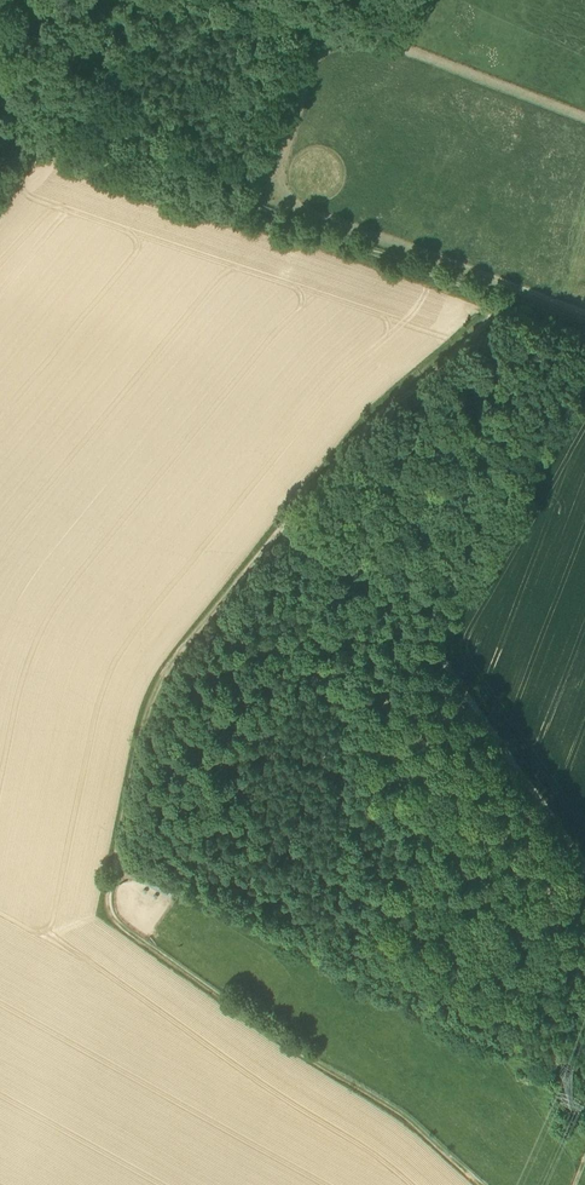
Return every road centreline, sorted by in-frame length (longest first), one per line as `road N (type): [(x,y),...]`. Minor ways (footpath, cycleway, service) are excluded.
road 1 (track): [(480,1184),(404,1115),(306,1059),(105,915),(142,710),(159,673),(378,408),(506,302),(584,333)]
road 2 (track): [(584,864),(439,650),(471,594)]
road 3 (track): [(403,0),(380,34),(336,27),(299,36),(247,197),(236,208)]
road 4 (track): [(236,208),(130,177),(52,139),(0,191)]
road 5 (track): [(471,594),(453,594),(282,526)]
road 6 (track): [(52,139),(1,91),(75,0)]

